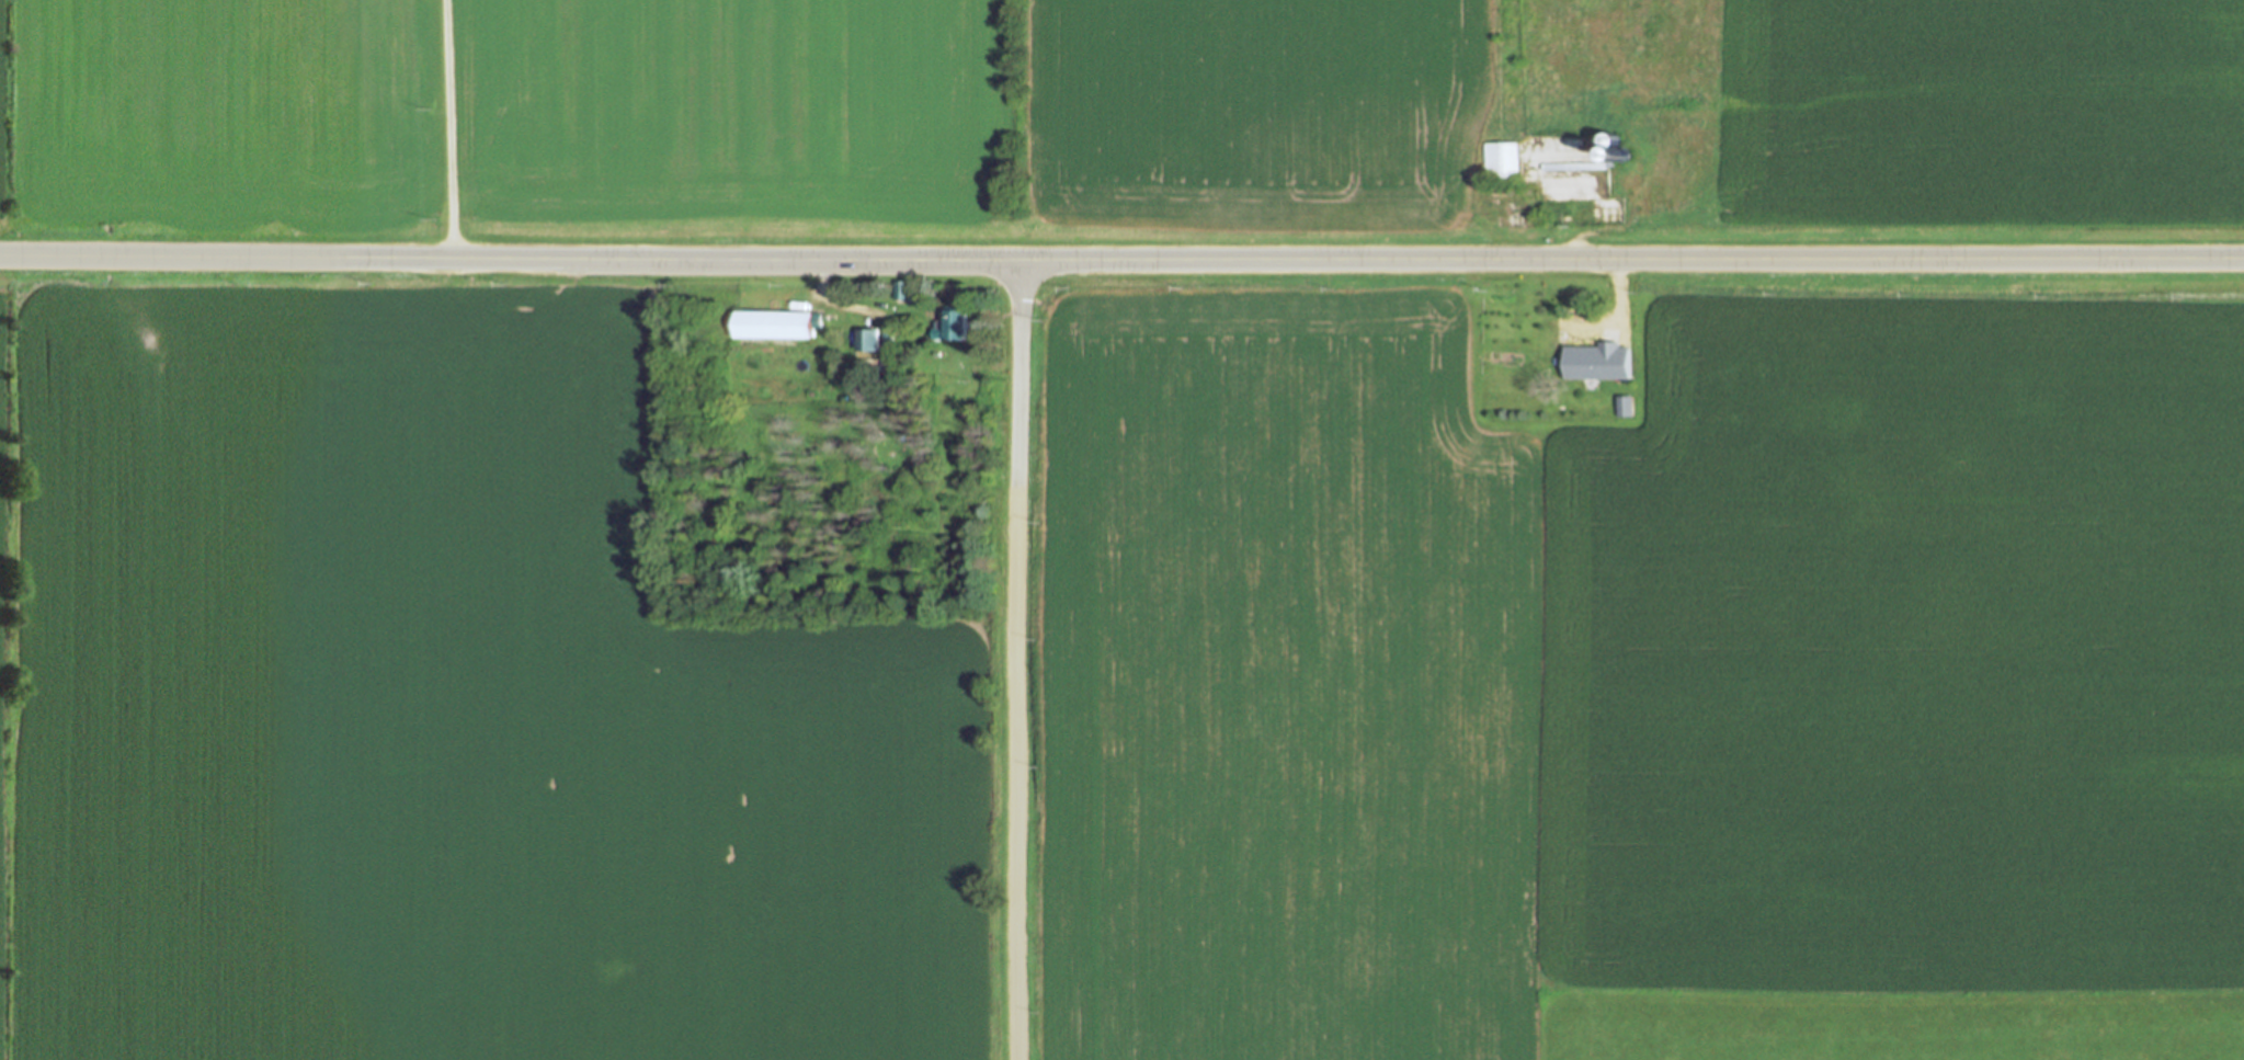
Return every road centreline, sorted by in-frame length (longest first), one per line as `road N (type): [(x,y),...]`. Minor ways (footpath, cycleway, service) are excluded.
road 1 (primary): [(0,257),(1021,264),(2243,258)]
road 2 (residential): [(1018,1059),(1021,264)]

